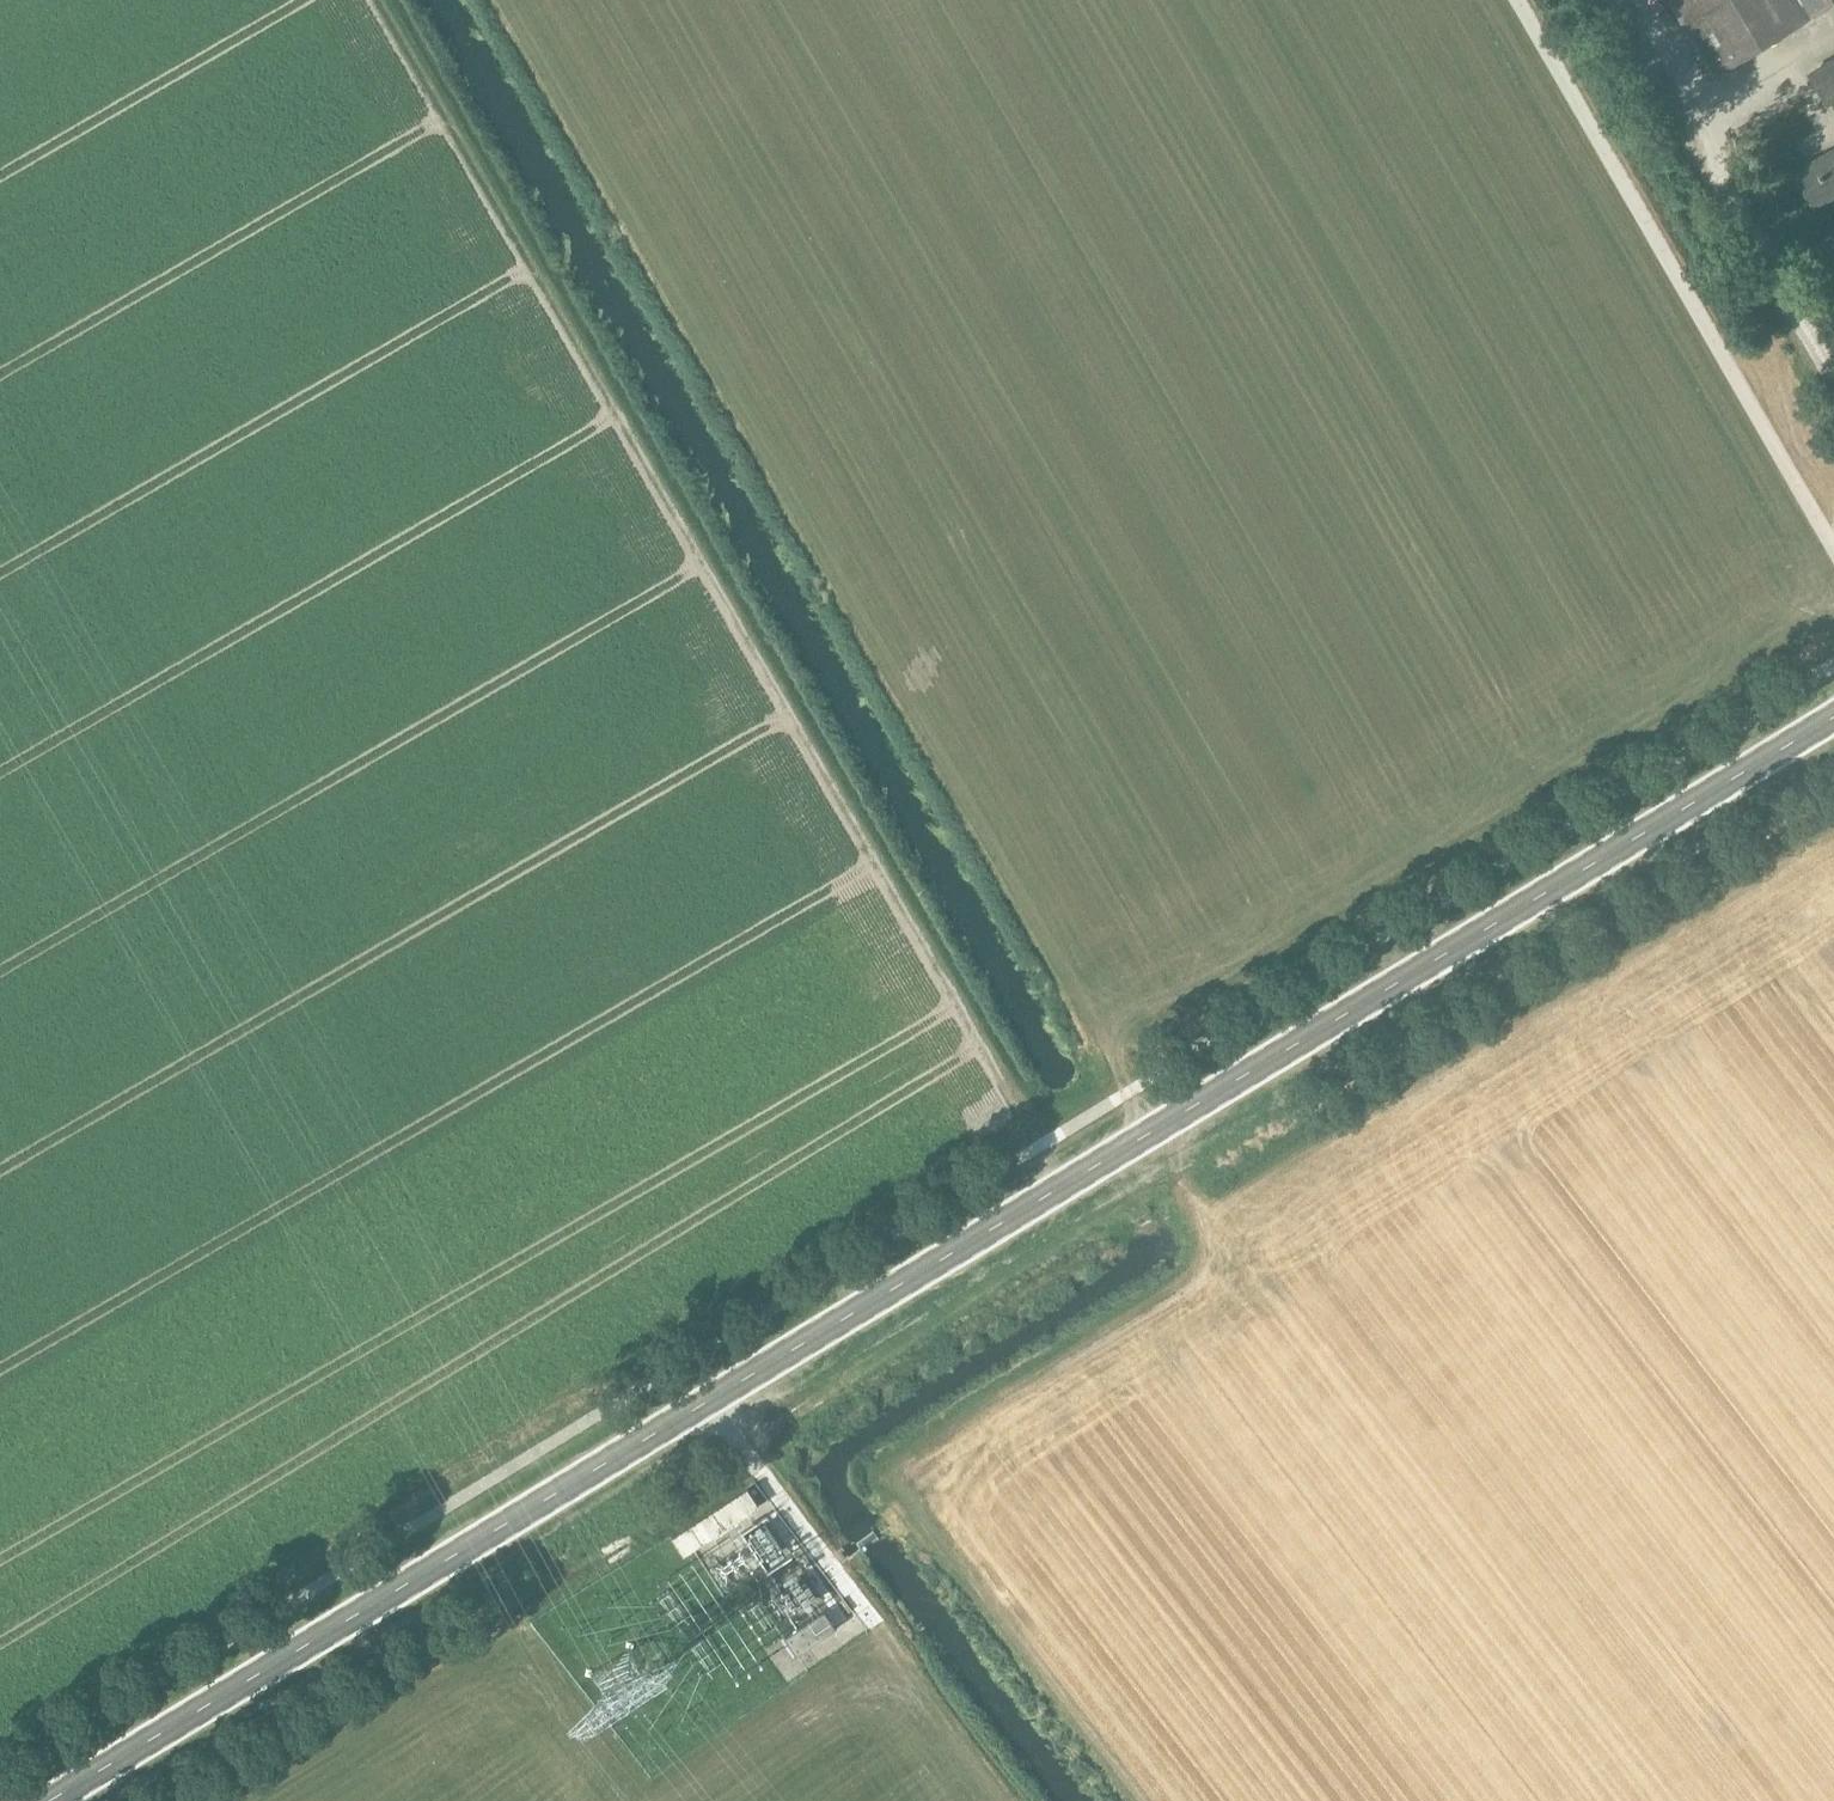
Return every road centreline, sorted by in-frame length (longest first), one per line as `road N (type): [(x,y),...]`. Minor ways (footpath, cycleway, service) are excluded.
road 1 (secondary): [(54,1800),(1833,717)]

